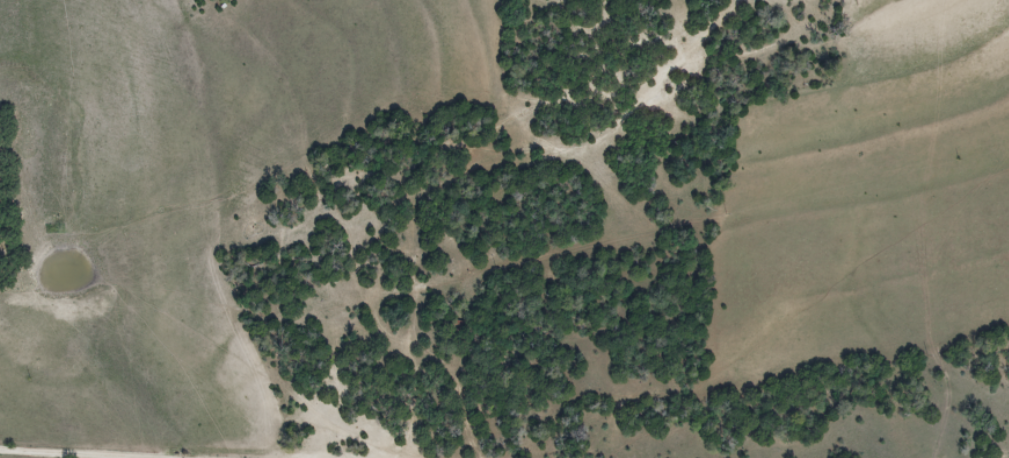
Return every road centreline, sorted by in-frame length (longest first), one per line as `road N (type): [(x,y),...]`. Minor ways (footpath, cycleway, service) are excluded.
road 1 (residential): [(412,457),(427,400),(423,232),(435,209),(489,161),(600,142),(629,115)]
road 2 (residential): [(0,450),(151,457)]

